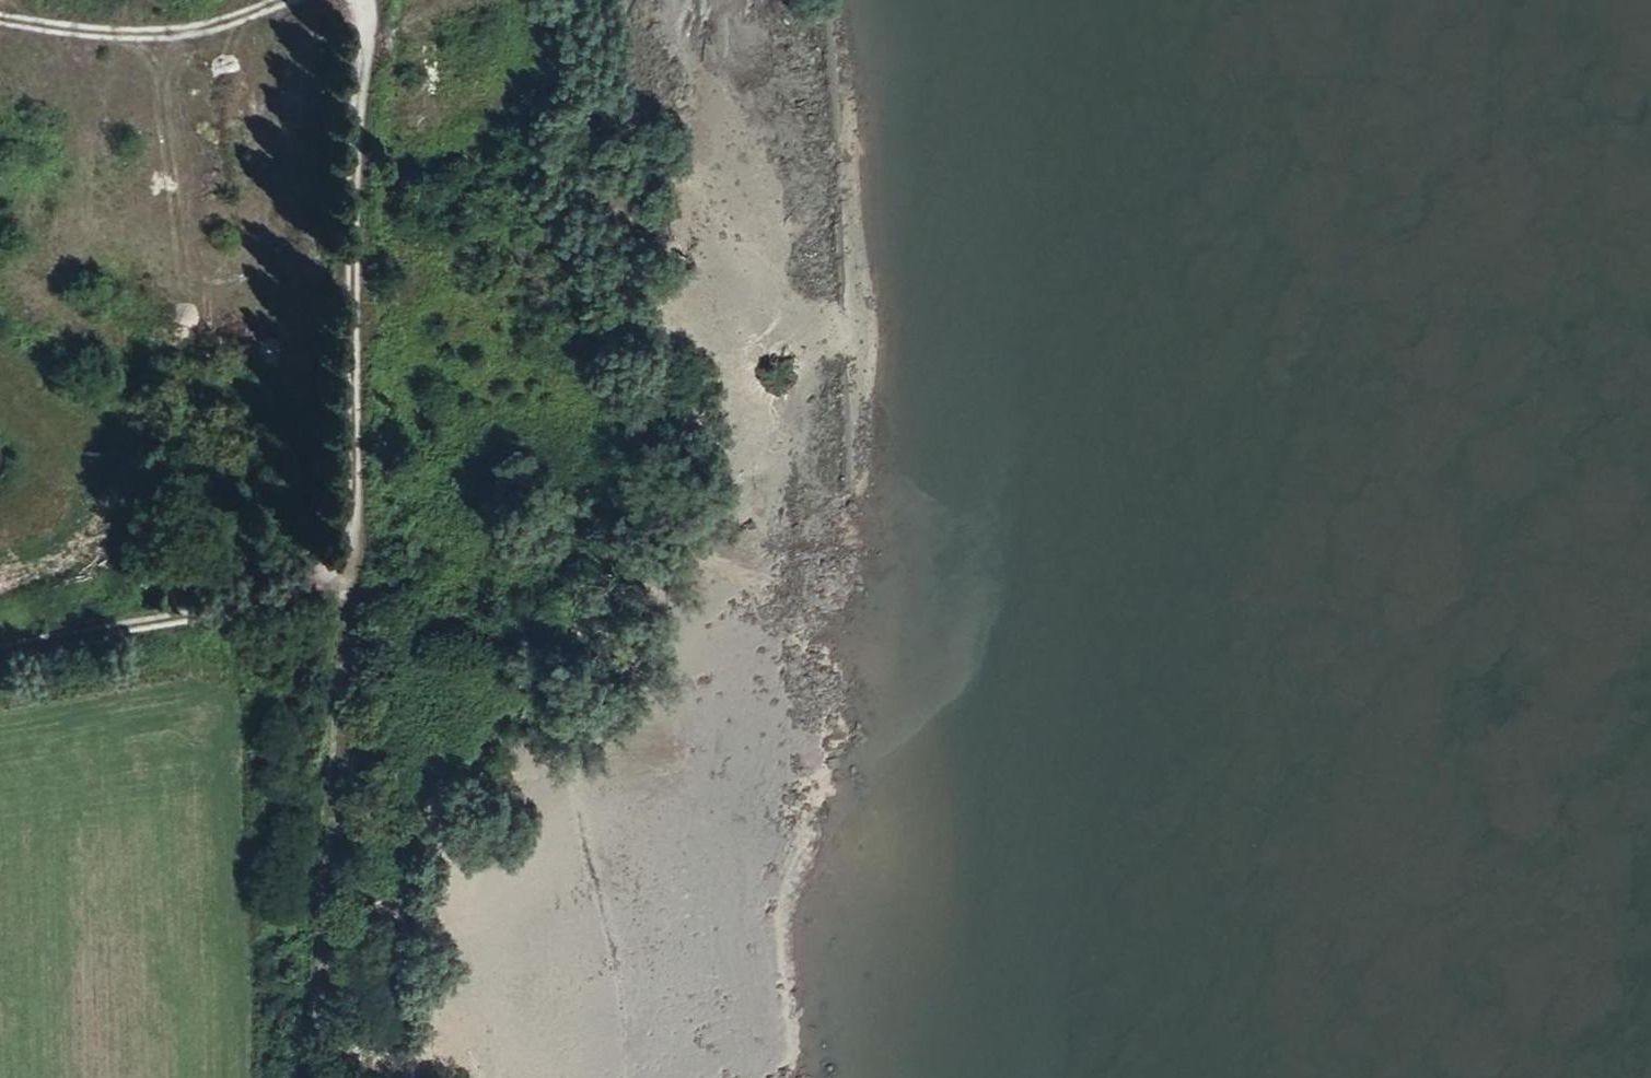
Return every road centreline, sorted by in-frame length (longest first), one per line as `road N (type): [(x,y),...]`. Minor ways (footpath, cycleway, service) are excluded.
road 1 (track): [(335,1077),(354,491)]
road 2 (track): [(367,0),(354,491)]
road 3 (unclassified): [(354,491),(298,566),(0,639)]

